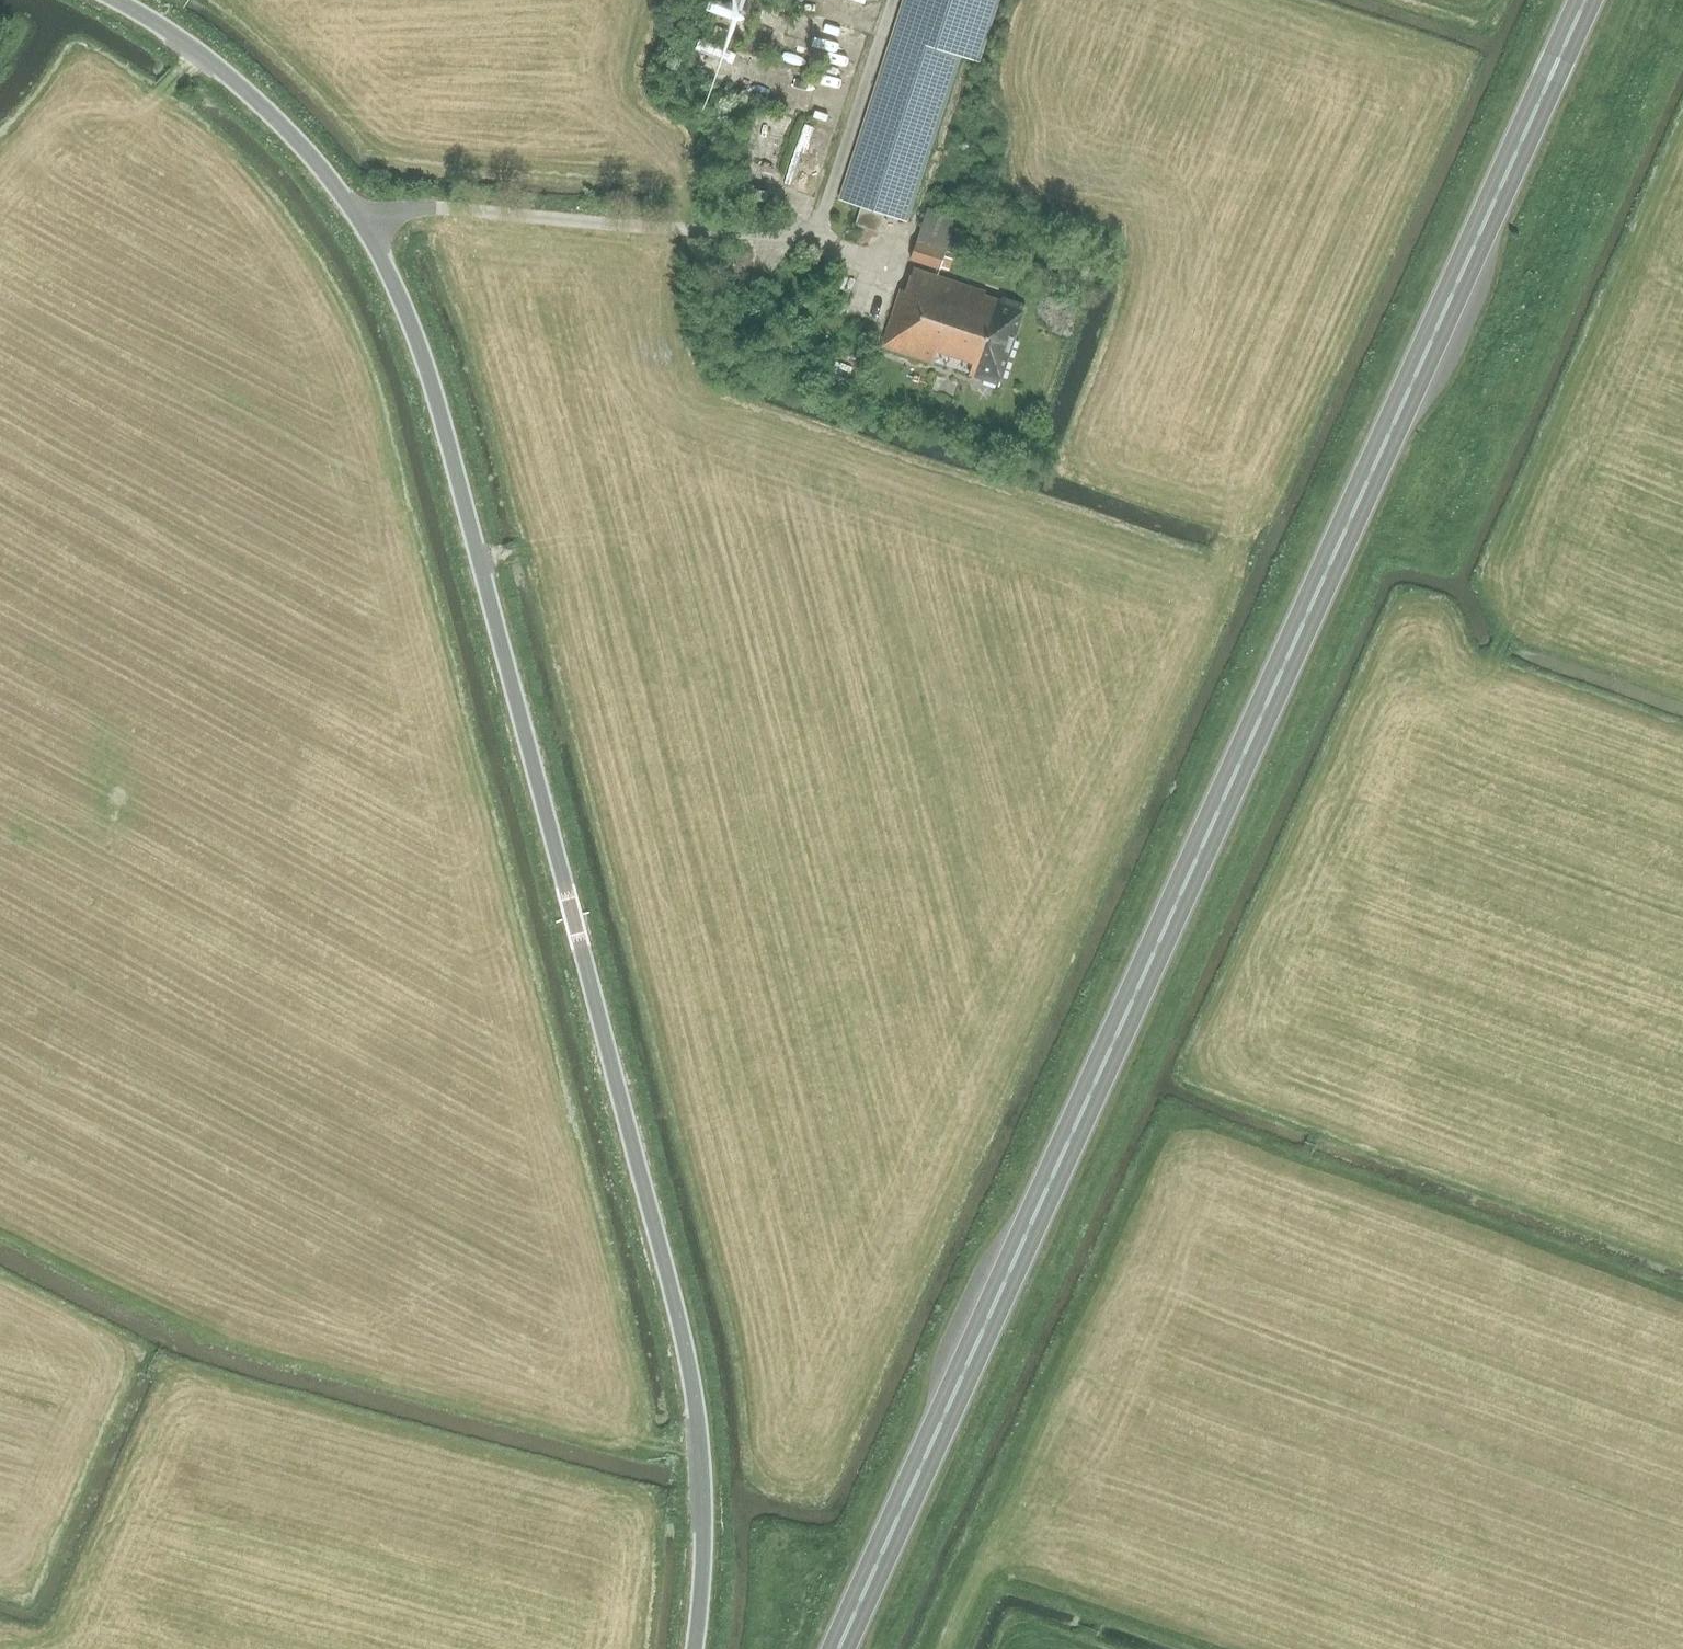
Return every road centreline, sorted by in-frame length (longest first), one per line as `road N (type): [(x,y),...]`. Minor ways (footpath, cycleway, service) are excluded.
road 1 (trunk): [(839,1648),(1585,0)]
road 2 (tertiary): [(698,1648),(707,1504),(701,1401),(417,340),(318,164),(225,70),(121,0)]

